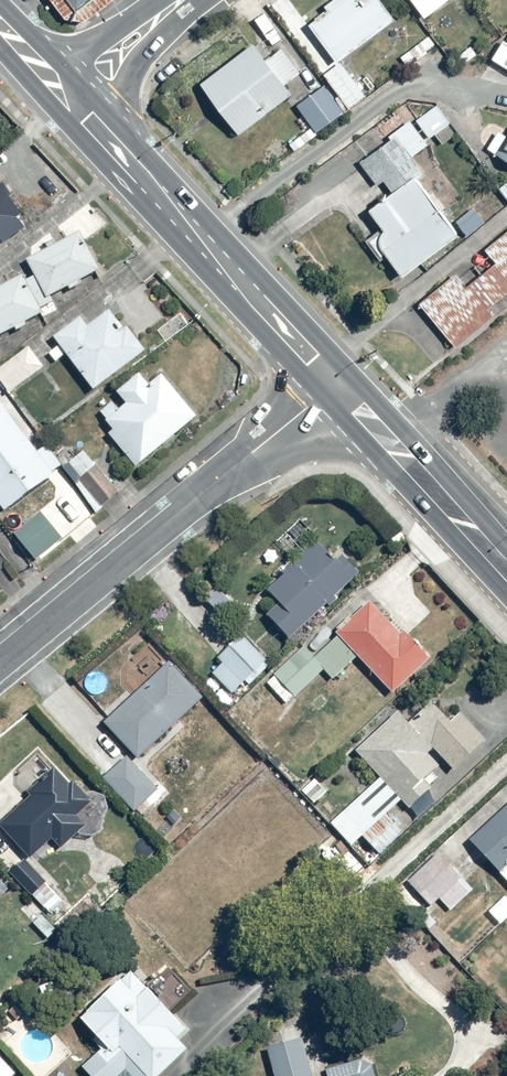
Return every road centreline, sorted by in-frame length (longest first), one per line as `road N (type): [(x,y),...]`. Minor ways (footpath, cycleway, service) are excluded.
road 1 (secondary): [(312,403),(0,53)]
road 2 (residential): [(0,666),(312,403)]
road 3 (secondary): [(86,99),(347,373)]
road 4 (secondary): [(506,611),(312,403)]
road 5 (secondary): [(347,373),(506,543)]
road 6 (secondary): [(86,99),(207,0)]
road 7 (secondary): [(0,9),(86,99)]

